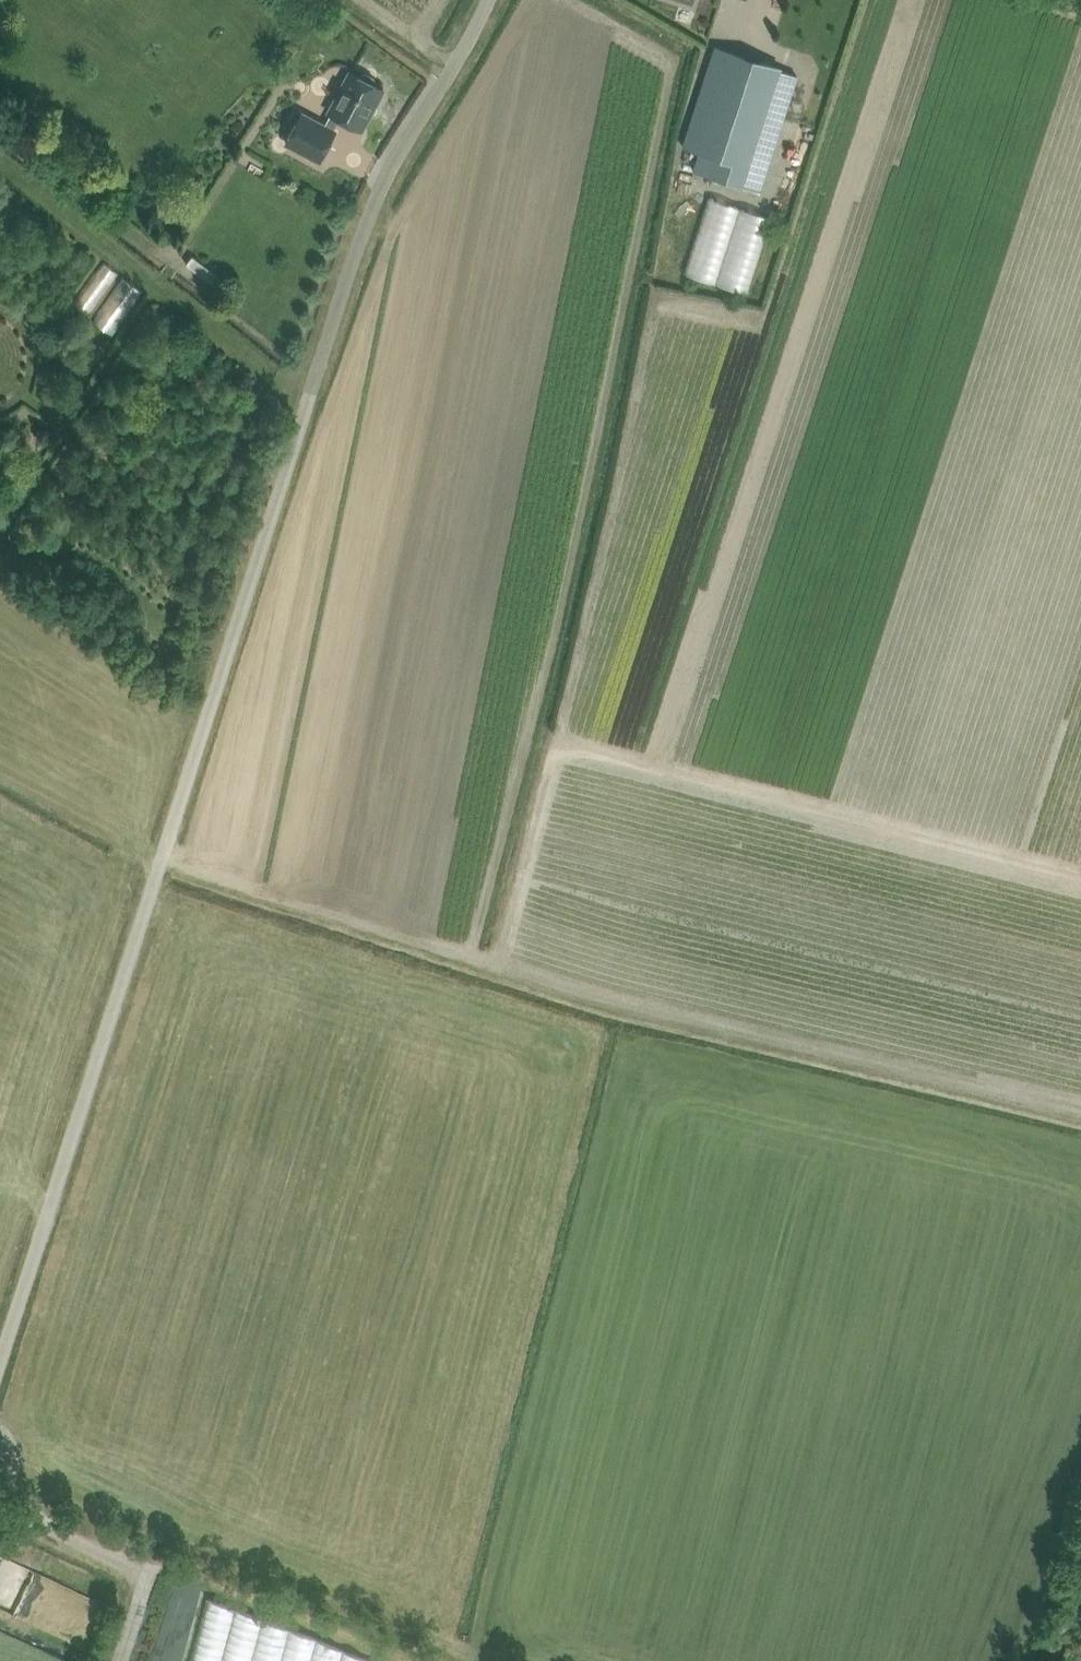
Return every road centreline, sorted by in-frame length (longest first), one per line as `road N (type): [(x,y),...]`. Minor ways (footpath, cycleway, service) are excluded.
road 1 (unclassified): [(0,1424),(378,225),(482,0)]

